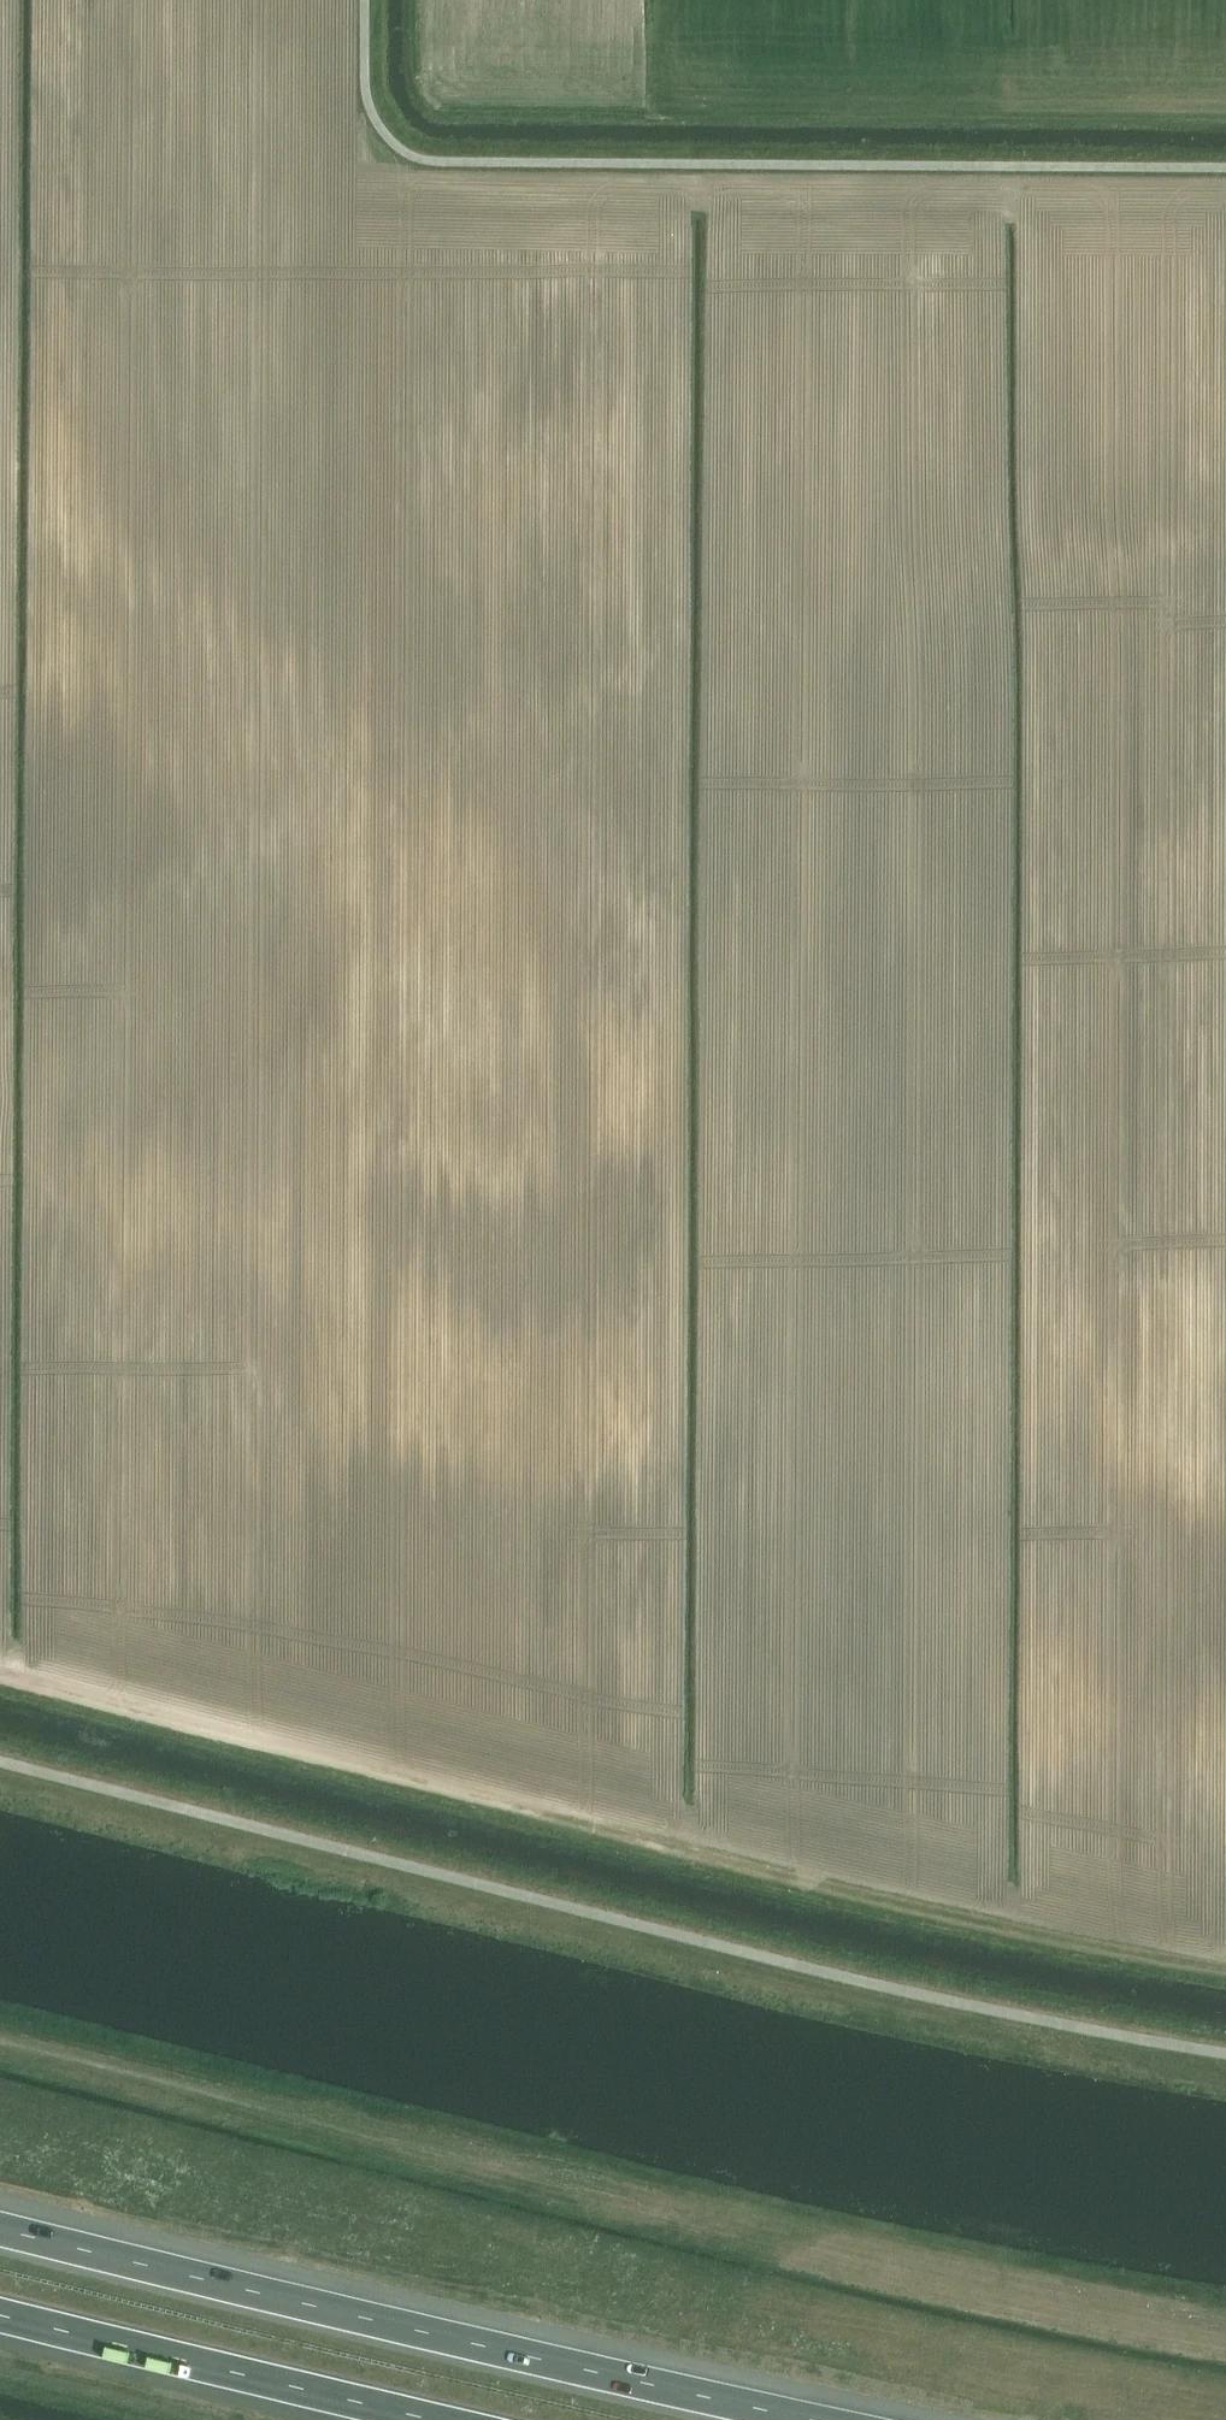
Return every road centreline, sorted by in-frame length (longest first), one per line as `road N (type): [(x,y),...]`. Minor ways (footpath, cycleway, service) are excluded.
road 1 (motorway): [(821,2419),(606,2376),(0,2222)]
road 2 (track): [(0,1676),(692,1849)]
road 3 (motorway): [(0,2309),(436,2419)]

